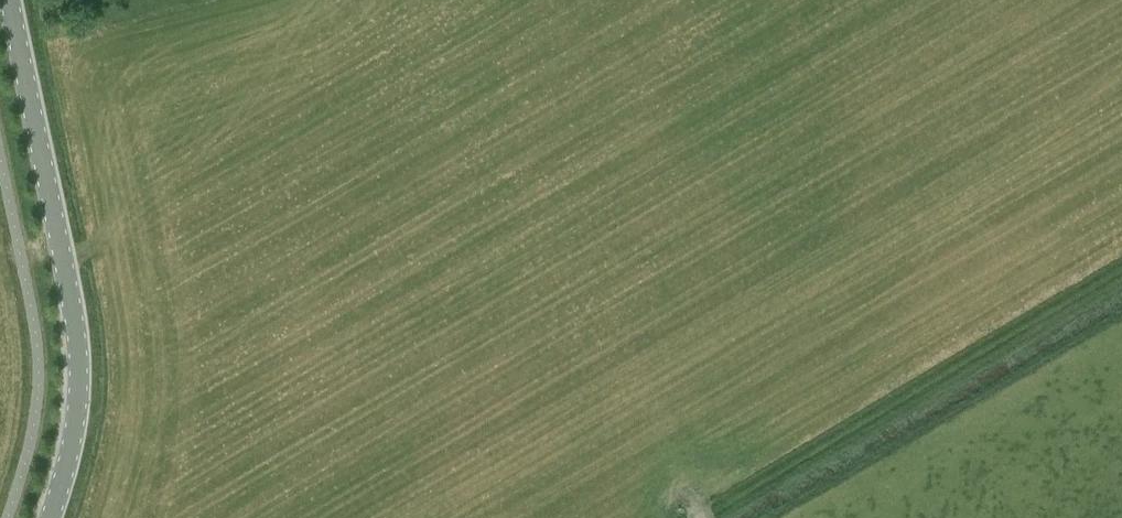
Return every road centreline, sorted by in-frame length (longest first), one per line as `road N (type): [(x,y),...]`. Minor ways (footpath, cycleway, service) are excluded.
road 1 (tertiary): [(49,517),(80,385),(73,312),(9,0)]

